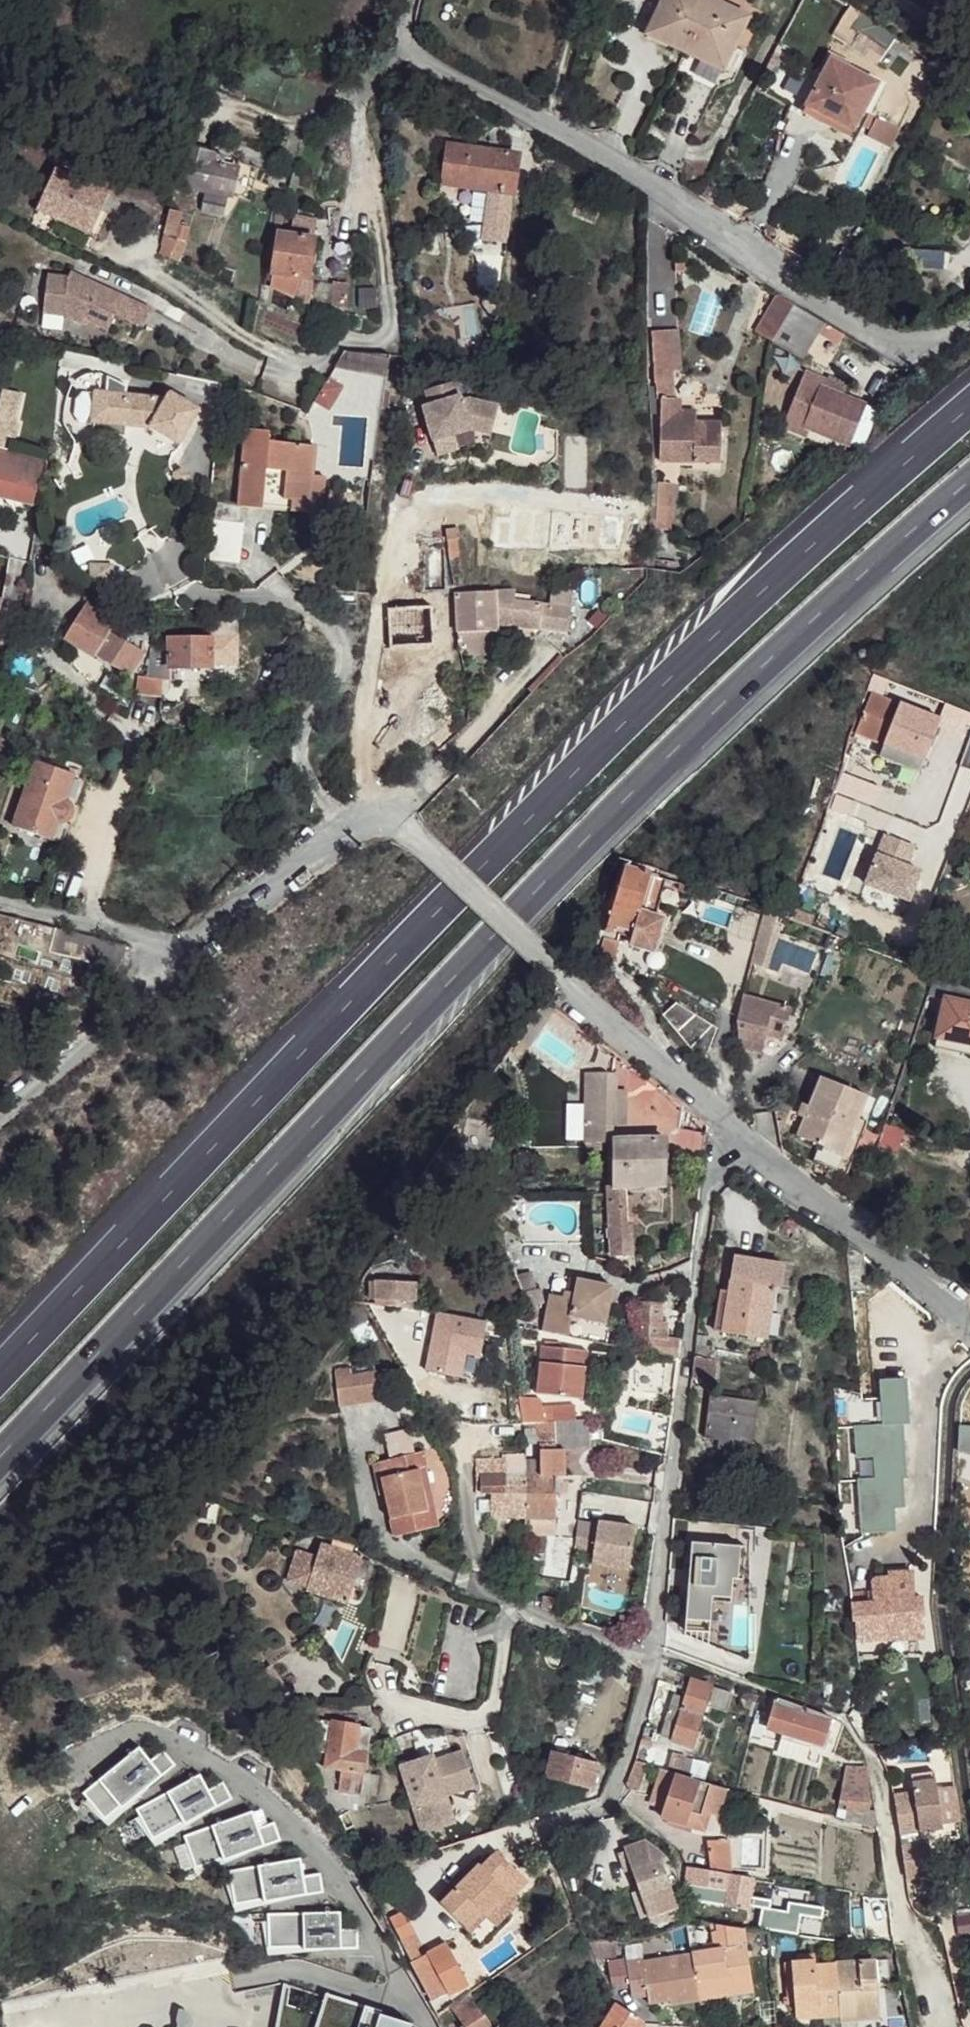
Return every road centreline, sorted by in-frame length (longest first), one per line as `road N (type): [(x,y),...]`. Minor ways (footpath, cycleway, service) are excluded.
road 1 (motorway): [(0,1456),(589,833),(969,490)]
road 2 (motorway): [(969,416),(542,796),(0,1372)]
road 3 (residential): [(410,0),(399,35),(413,60),(649,188),(829,316),(898,343),(923,343),(969,323)]
road 4 (residential): [(656,1657),(712,1180),(740,1135)]
road 5 (residential): [(740,1135),(576,995),(409,832)]
road 6 (residential): [(194,591),(284,602),(341,639),(345,665),(299,739),(303,771),(338,822)]
road 7 (residential): [(969,1326),(943,1293),(765,1164),(740,1135)]
road 8 (residential): [(0,1107),(189,947)]
road 9 (residential): [(463,1586),(656,1657)]
road 10 (residential): [(189,947),(338,822)]
road 11 (residential): [(0,902),(189,947)]
road 12 (residential): [(613,1798),(656,1657)]

